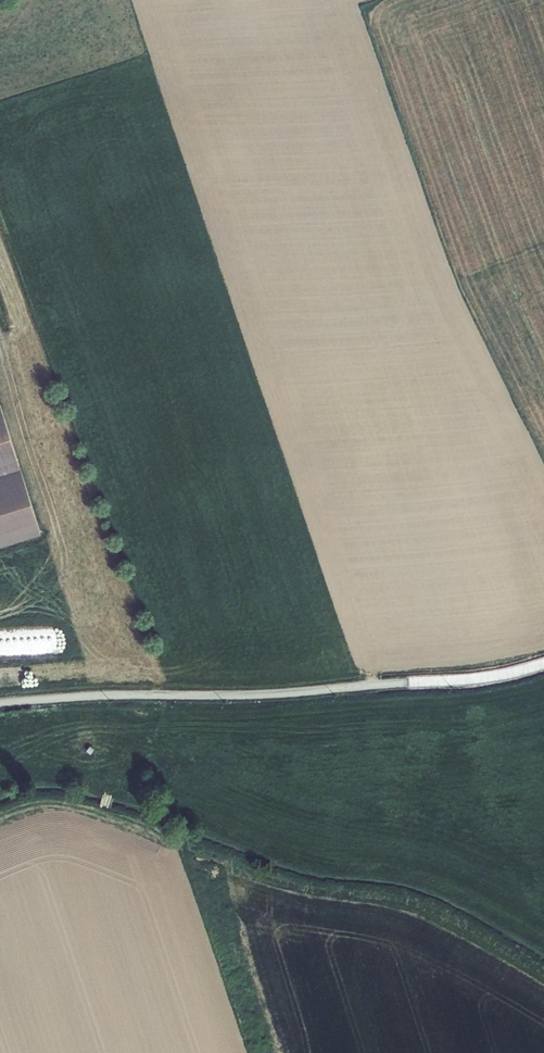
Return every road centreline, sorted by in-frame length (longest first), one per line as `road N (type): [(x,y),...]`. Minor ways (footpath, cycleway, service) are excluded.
road 1 (unclassified): [(0,704),(476,679),(543,664)]

